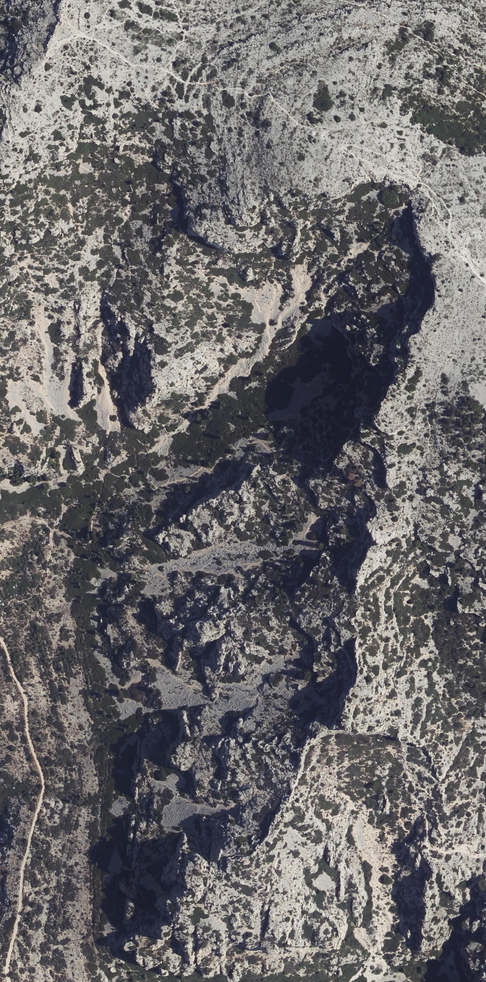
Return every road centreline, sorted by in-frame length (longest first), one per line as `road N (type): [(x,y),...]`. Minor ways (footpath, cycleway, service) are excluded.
road 1 (track): [(0,640),(24,696),(43,779),(10,981)]

